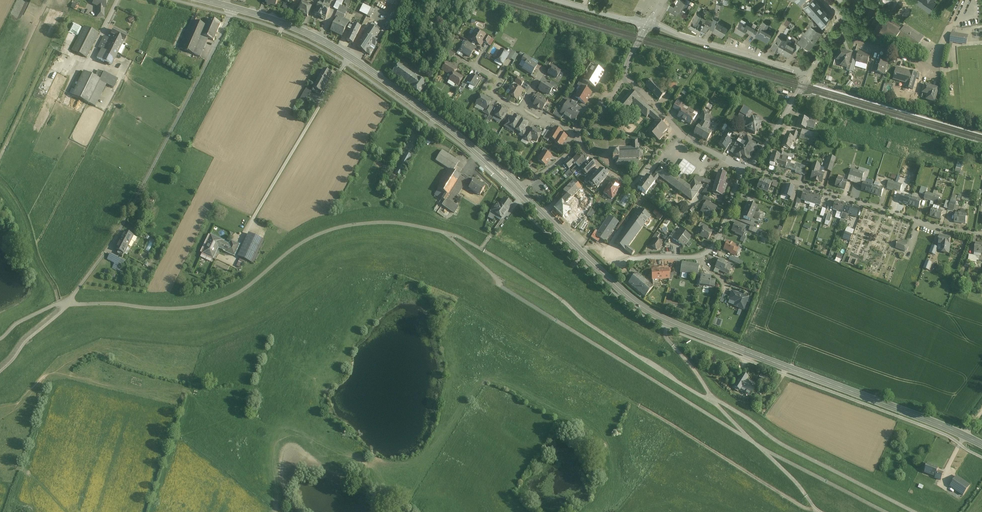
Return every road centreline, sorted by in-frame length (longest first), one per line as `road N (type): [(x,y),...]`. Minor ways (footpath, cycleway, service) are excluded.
road 1 (secondary): [(981,446),(643,307),(518,189)]
road 2 (track): [(561,299),(699,396),(913,511)]
road 3 (secondary): [(518,189),(349,57),(234,8)]
road 4 (residential): [(68,303),(117,236),(234,8)]
road 5 (track): [(669,321),(666,337),(721,411),(817,511)]
road 6 (residential): [(748,167),(981,232)]
road 7 (track): [(638,406),(818,511)]
road 8 (residential): [(748,167),(711,249),(624,263)]
road 9 (unclassified): [(808,74),(650,24)]
road 10 (track): [(60,304),(22,205),(0,177)]
road 11 (residential): [(580,145),(632,184),(674,128)]

